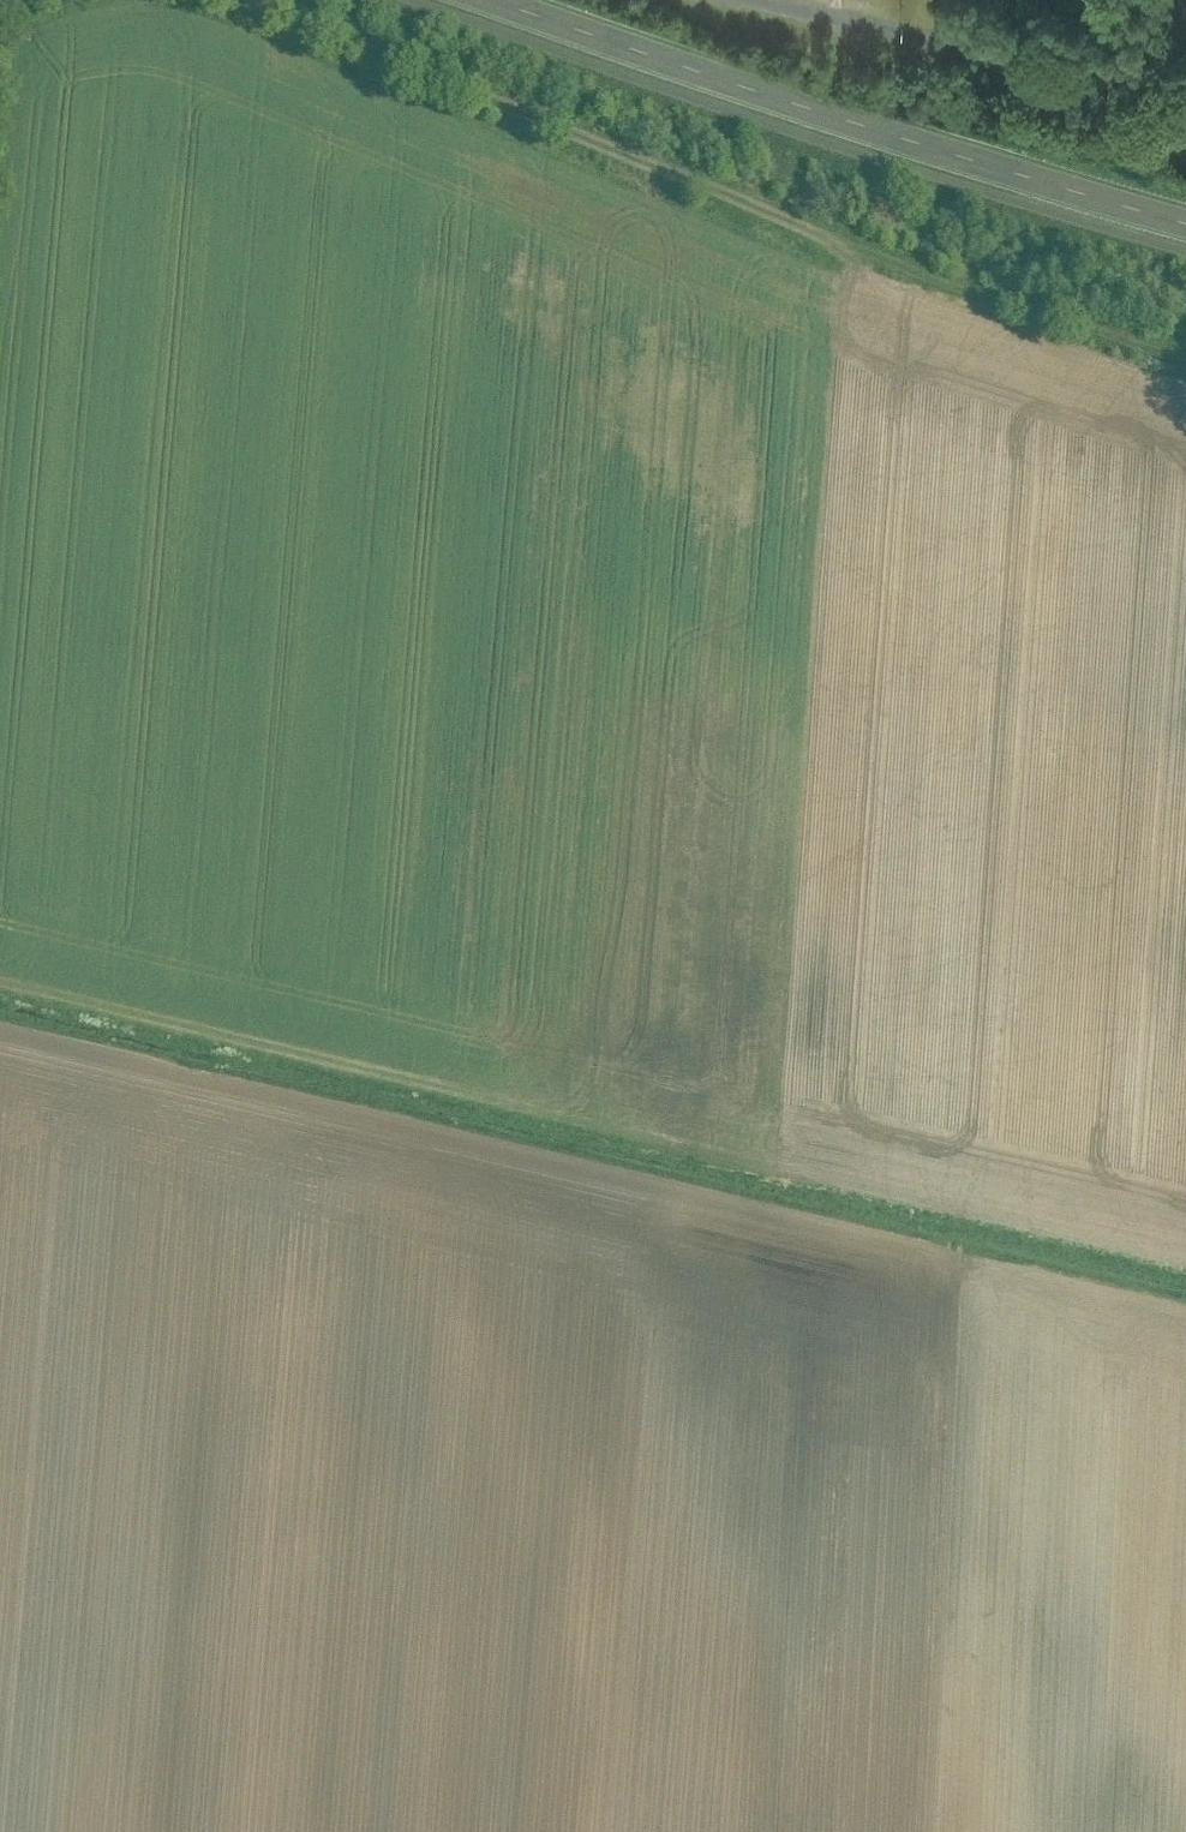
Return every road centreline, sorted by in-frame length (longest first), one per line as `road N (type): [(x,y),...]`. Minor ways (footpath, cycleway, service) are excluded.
road 1 (track): [(238,0),(847,247),(1185,361)]
road 2 (tertiary): [(467,0),(993,180),(1185,237)]
road 3 (residential): [(747,0),(1185,105)]

